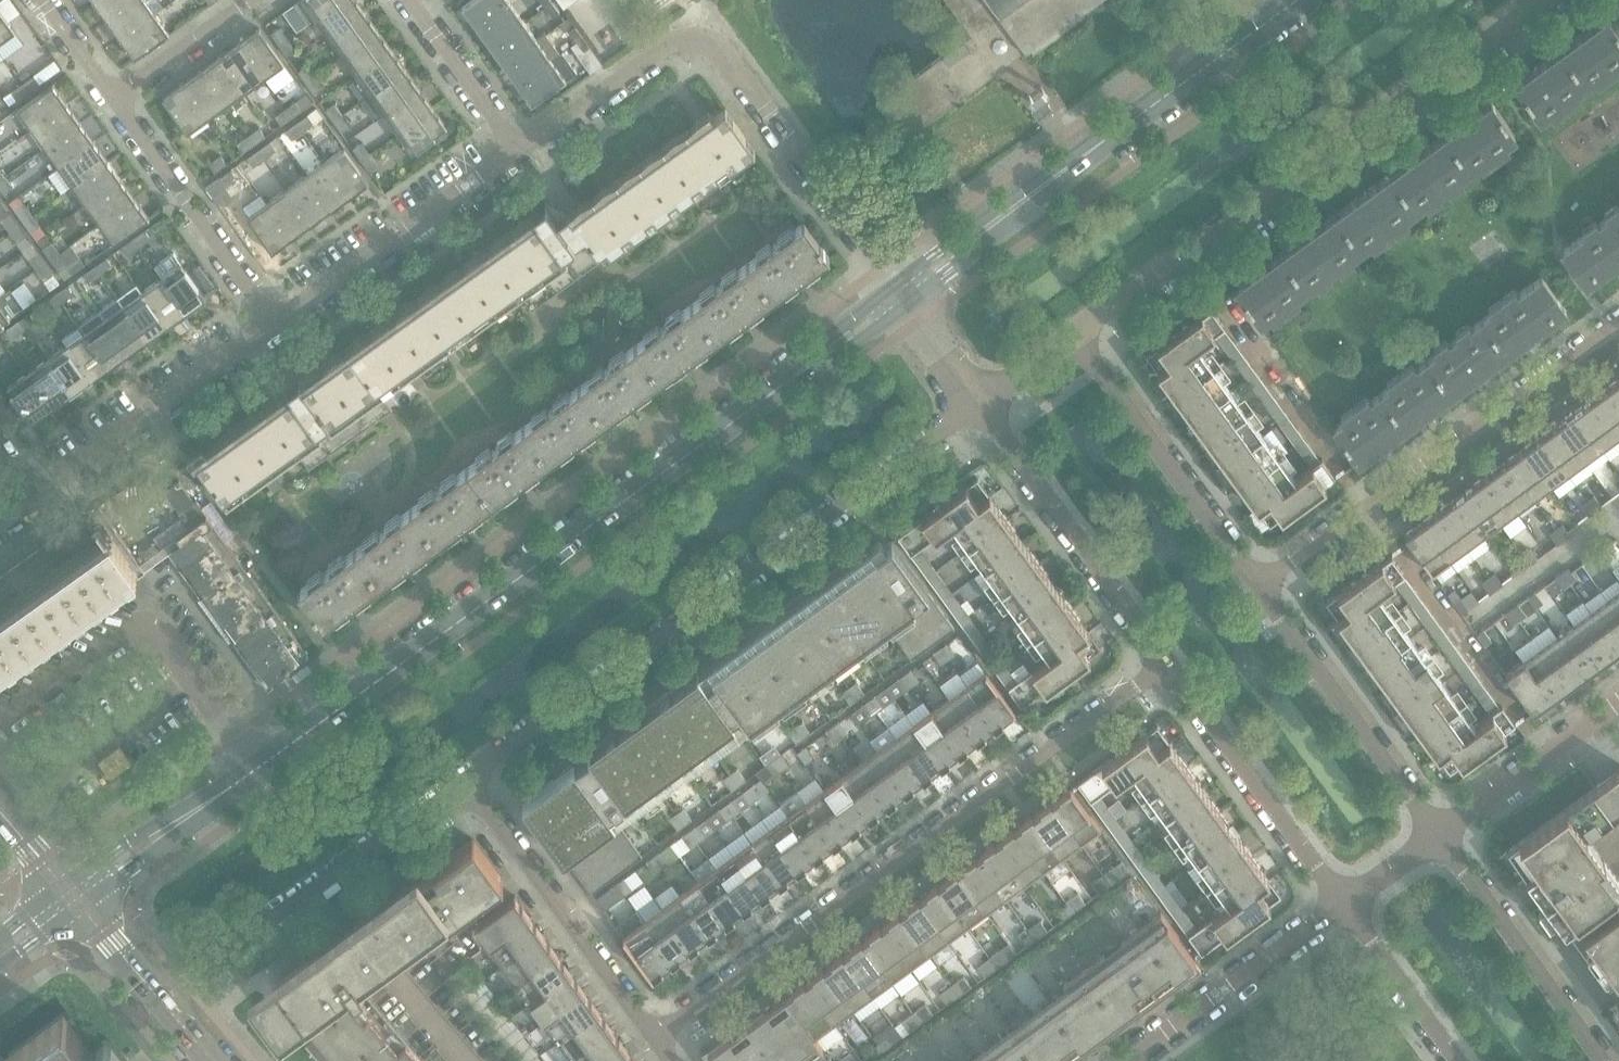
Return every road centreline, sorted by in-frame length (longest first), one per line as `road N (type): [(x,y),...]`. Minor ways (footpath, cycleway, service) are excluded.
road 1 (tertiary): [(173,826),(900,295)]
road 2 (residential): [(462,783),(981,404)]
road 3 (residential): [(1167,662),(651,1040)]
road 4 (residential): [(1073,336),(1542,0)]
road 5 (residential): [(515,160),(668,50),(698,40),(724,58),(900,295)]
road 6 (residential): [(1618,321),(1260,586)]
road 7 (tertiary): [(900,295),(1216,63)]
road 8 (residential): [(160,1000),(462,783)]
road 9 (residential): [(651,1040),(462,783)]
road 10 (residential): [(981,404),(1167,662)]
road 11 (residential): [(1260,586),(1073,336)]
road 12 (residential): [(1437,835),(1260,586)]
road 13 (residential): [(1167,662),(1343,903)]
road 14 (residential): [(274,328),(515,160)]
road 15 (residential): [(35,495),(274,328)]
road 16 (residential): [(113,99),(274,328)]
road 17 (residential): [(1602,1060),(1437,835)]
road 18 (residential): [(1130,1060),(1343,903)]
road 19 (residential): [(1437,835),(1618,702)]
road 20 (residential): [(515,160),(405,0)]
road 21 (residential): [(1343,903),(1456,1060)]
road 22 (residential): [(250,0),(113,99)]
road 23 (residential): [(981,404),(900,295)]
road 24 (tertiary): [(173,826),(144,833),(66,889)]
road 25 (tertiary): [(160,1000),(80,905)]
road 26 (tertiary): [(80,905),(156,850),(173,826)]
road 27 (residential): [(42,0),(113,99)]

